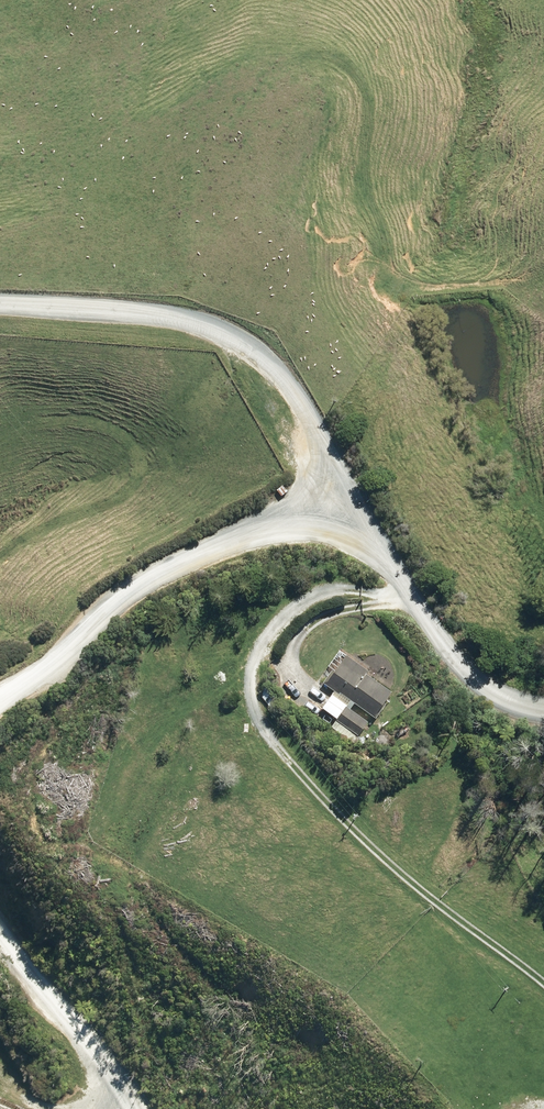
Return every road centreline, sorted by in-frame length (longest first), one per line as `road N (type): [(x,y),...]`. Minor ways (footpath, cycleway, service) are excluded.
road 1 (residential): [(327,506),(326,456),(305,412),(243,346),(155,316),(0,306)]
road 2 (tertiary): [(0,701),(156,577),(230,539),(327,506)]
road 3 (tertiary): [(327,506),(393,572),(485,689),(543,711)]
road 4 (tertiary): [(130,1108),(0,938)]

